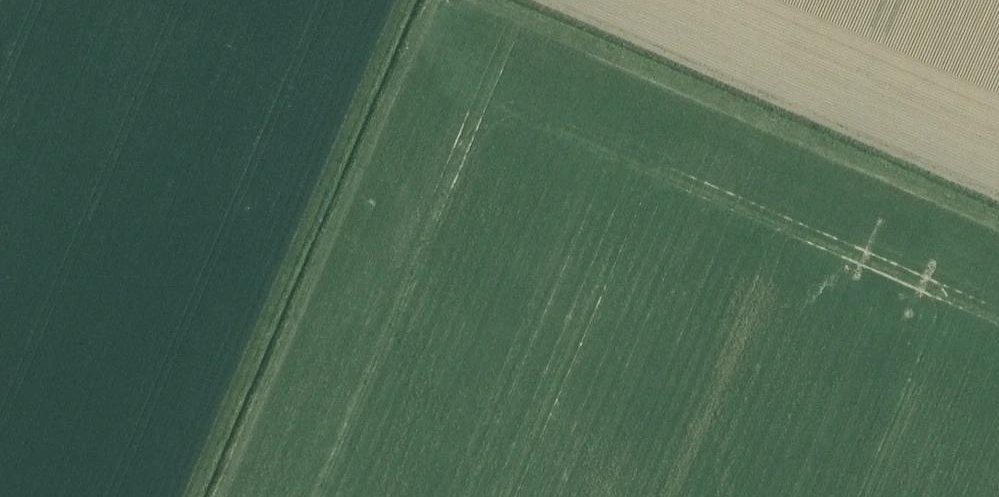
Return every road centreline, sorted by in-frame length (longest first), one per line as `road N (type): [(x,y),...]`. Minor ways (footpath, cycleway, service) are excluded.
road 1 (track): [(481,0),(998,224)]
road 2 (track): [(406,0),(191,496)]
road 3 (track): [(219,496),(431,0)]
road 4 (track): [(998,193),(547,0)]

